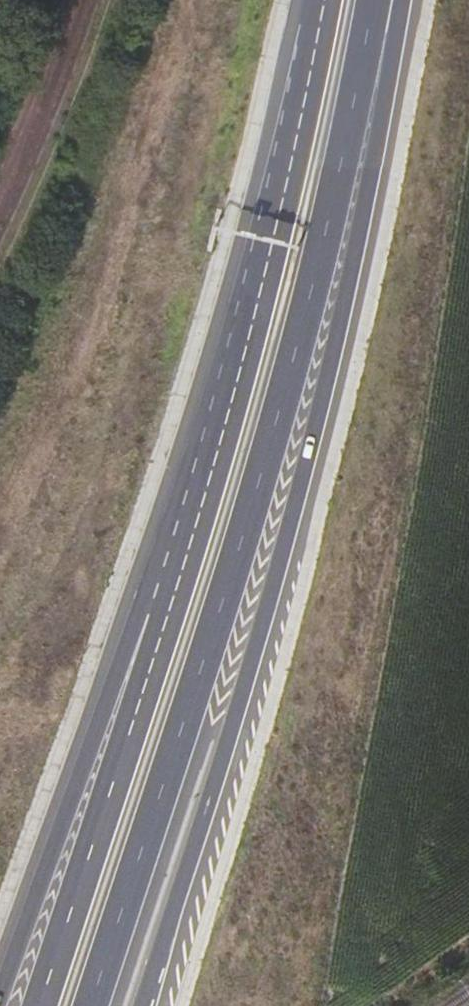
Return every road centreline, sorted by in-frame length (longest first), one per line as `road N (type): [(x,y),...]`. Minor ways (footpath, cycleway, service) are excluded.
road 1 (motorway): [(88,1005),(304,311),(379,0)]
road 2 (motorway): [(146,1005),(249,672),(348,270),(398,14),(394,0)]
road 3 (motorway): [(320,0),(260,284),(157,608)]
road 4 (motorway): [(157,608),(110,691),(0,995)]
road 5 (motorway): [(157,608),(137,697),(37,1005)]

